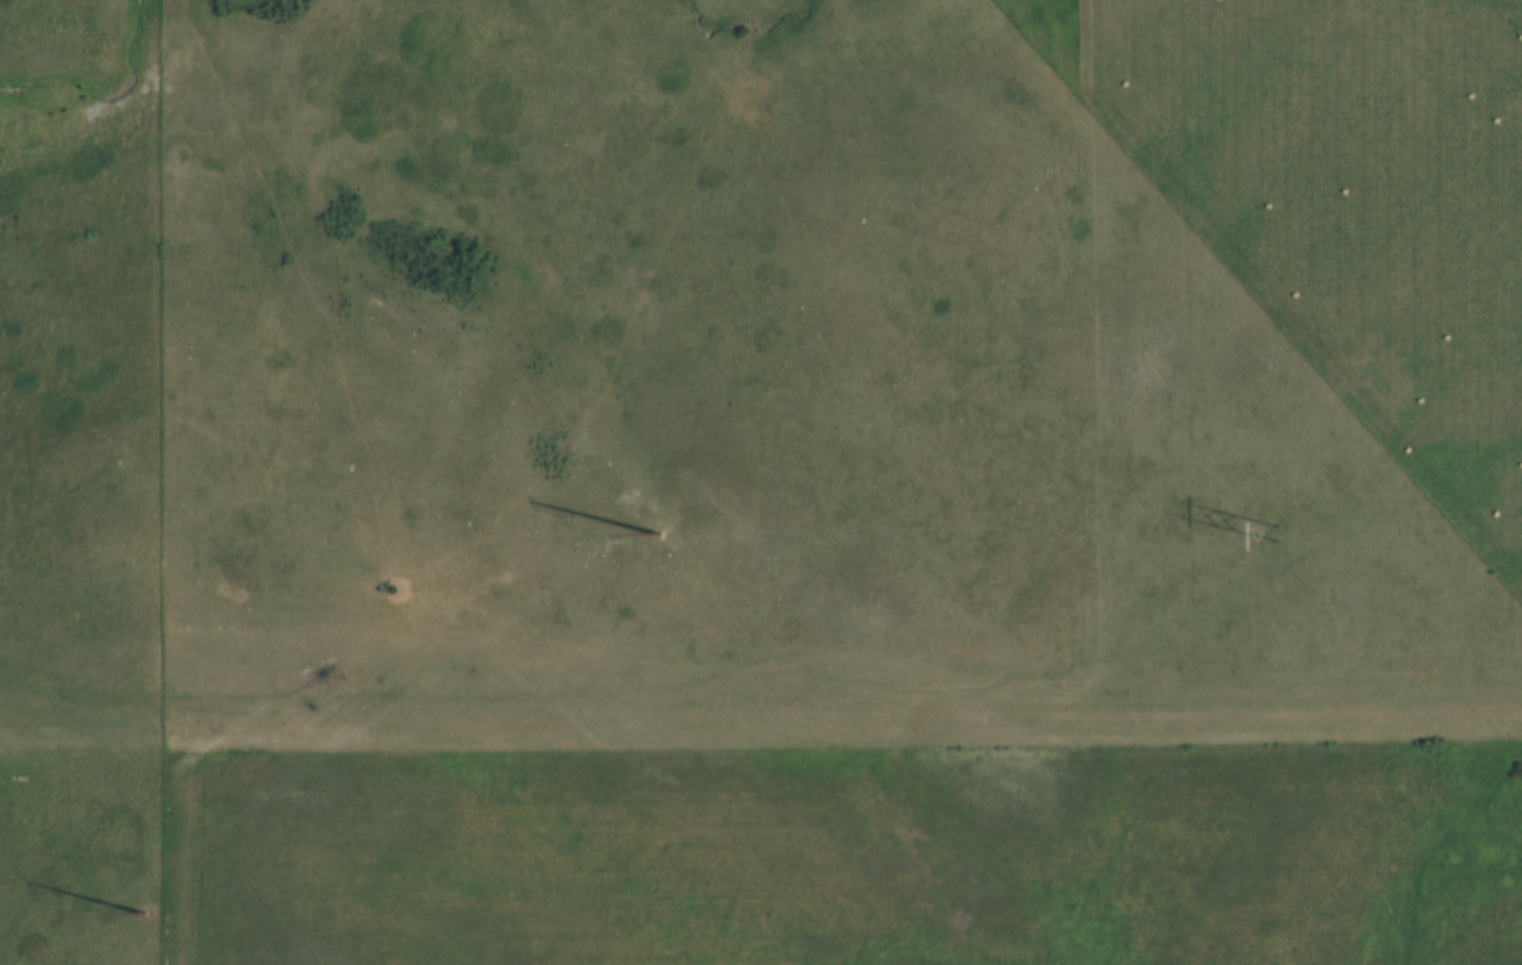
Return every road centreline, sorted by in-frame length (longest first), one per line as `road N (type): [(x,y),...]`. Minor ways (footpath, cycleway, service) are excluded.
road 1 (track): [(0,737),(976,722),(1521,724)]

